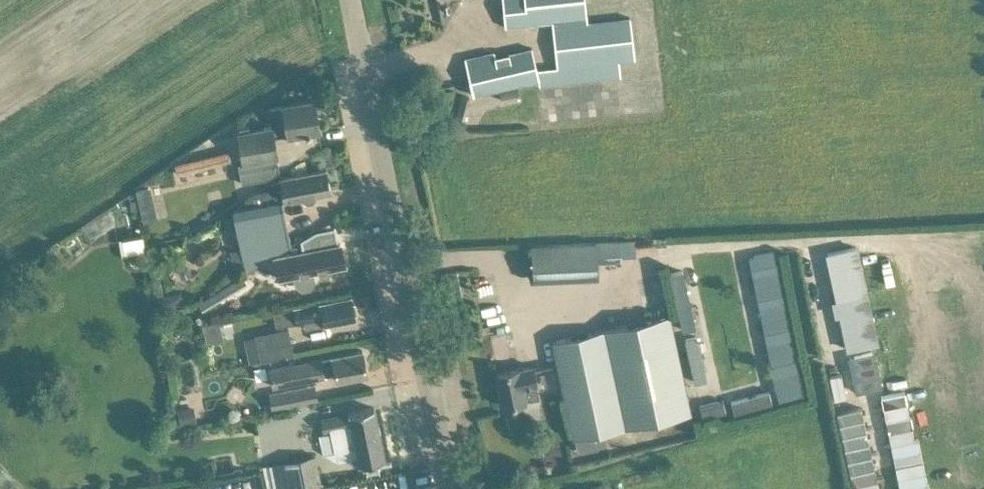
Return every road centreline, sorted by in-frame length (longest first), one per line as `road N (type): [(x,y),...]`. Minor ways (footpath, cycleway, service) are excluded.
road 1 (unclassified): [(454,488),(354,0)]

